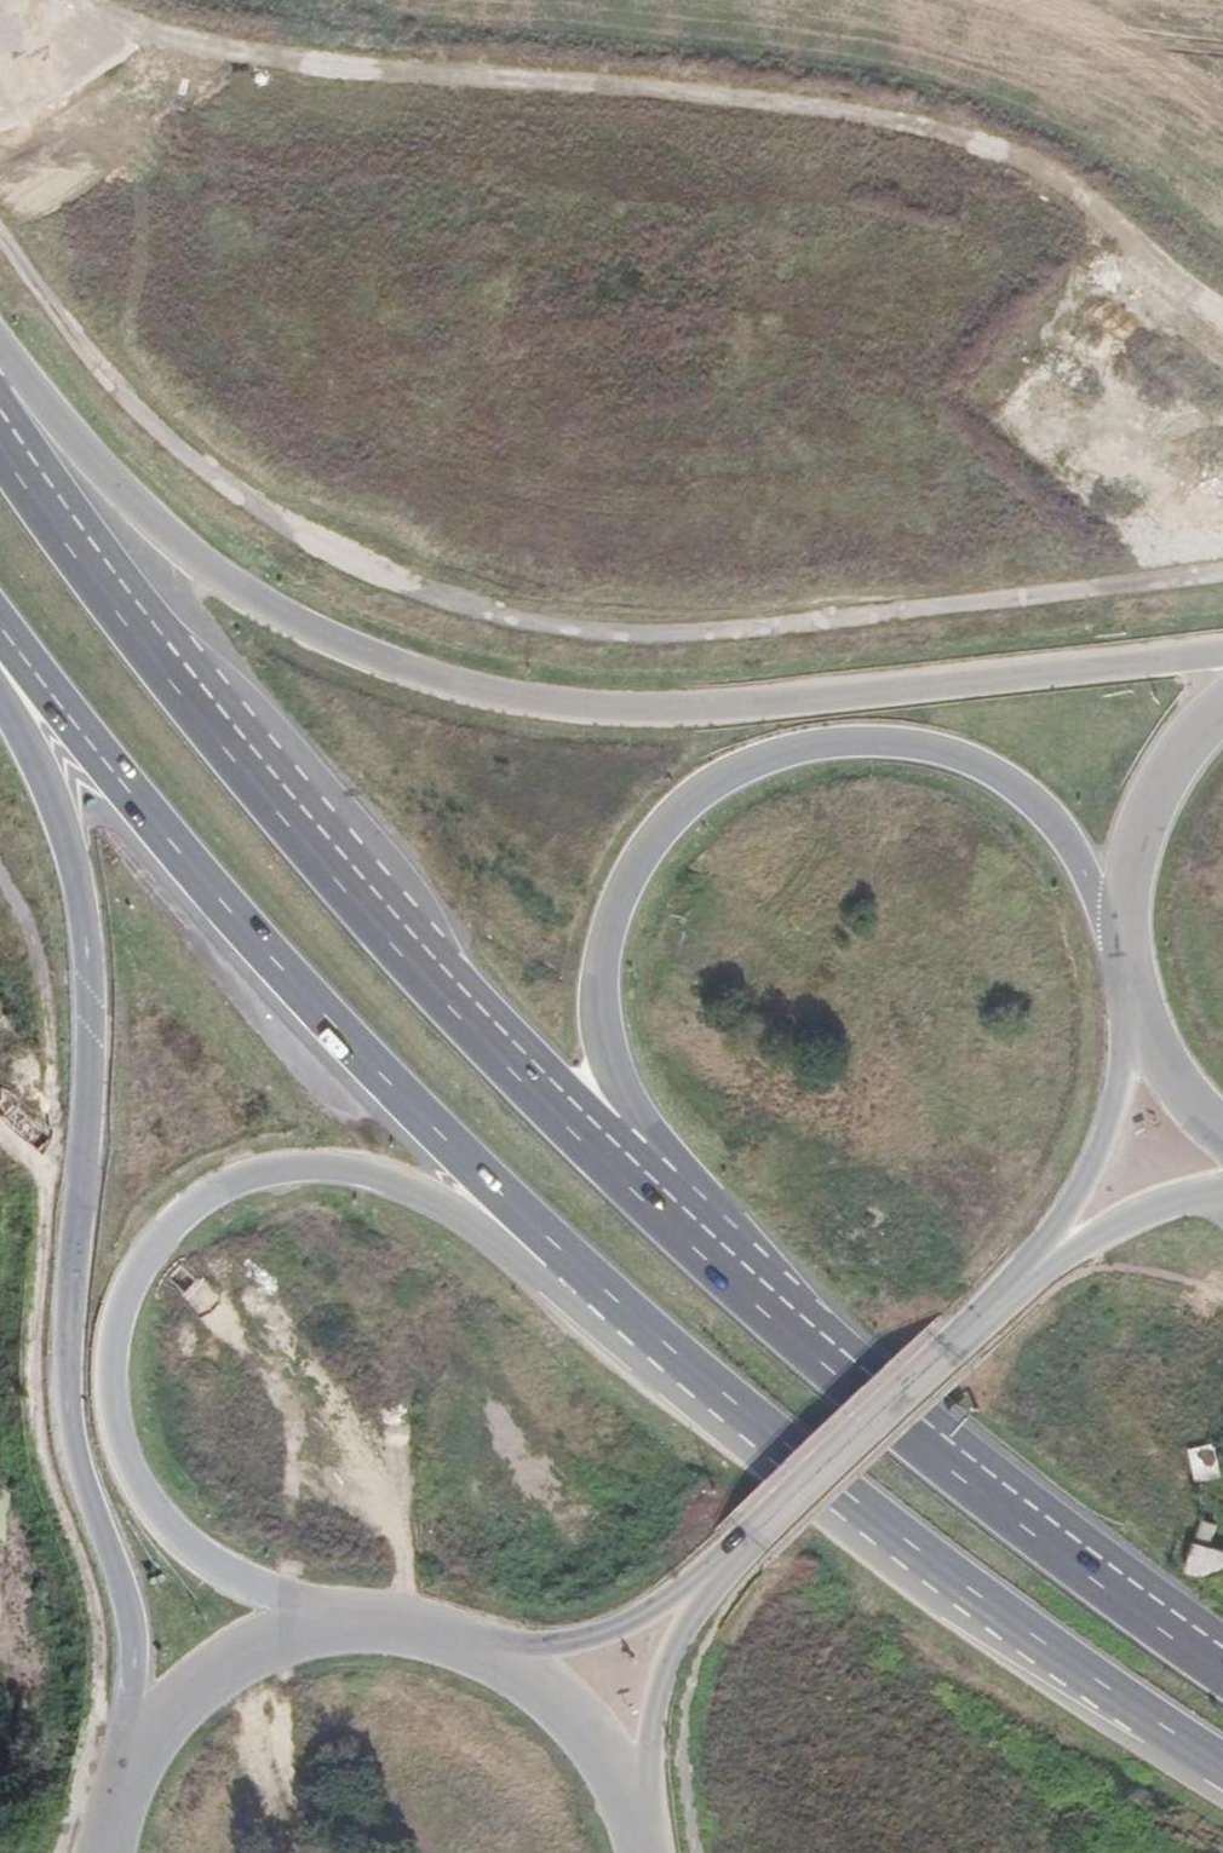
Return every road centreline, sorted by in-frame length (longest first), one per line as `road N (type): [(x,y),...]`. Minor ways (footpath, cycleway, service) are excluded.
road 1 (trunk): [(371,1628),(273,1593),(183,1547),(144,1501),(122,1453),(110,1392),(111,1346),(144,1253),(178,1216),(232,1185),(298,1167),(349,1169),(402,1186),(486,1230),(932,1598),(1159,1722)]
road 2 (trunk): [(0,631),(190,866),(387,1086),(521,1216),(777,1436),(1159,1722)]
road 3 (track): [(0,239),(92,381),(195,477),(326,559),(450,609),(564,634),(704,638),(1222,574)]
road 4 (trunk): [(1222,650),(677,706),(595,707),(481,693),(301,628),(222,581),(103,471),(0,349)]
road 5 (trunk): [(812,1345),(510,1059),(158,649),(0,435)]
road 6 (trunk): [(812,1345),(616,1082),(604,1040),(600,963),(613,908),(664,823),(736,767),(833,740),(937,747),(1033,797),(1100,894),(1111,954)]
road 7 (track): [(1222,321),(1055,179),(975,142),(765,101),(378,68),(135,36)]
road 8 (trunk): [(0,702),(52,804),(87,909),(90,1012),(62,1353),(65,1425),(132,1638),(129,1779)]
road 9 (secondary): [(746,1541),(1021,1278),(1096,1193),(1127,1119)]
road 10 (trunk): [(1222,1661),(1077,1558),(812,1345)]
road 11 (secondary): [(746,1541),(608,1633),(499,1656),(436,1634),(371,1628)]
road 12 (secondary): [(371,1628),(311,1635),(255,1655),(204,1687),(162,1729),(129,1779)]
road 13 (secondary): [(1222,693),(1152,787),(1114,919)]
road 14 (secondary): [(1127,1119),(1114,919)]
road 15 (secondary): [(1111,954),(1127,1119)]

